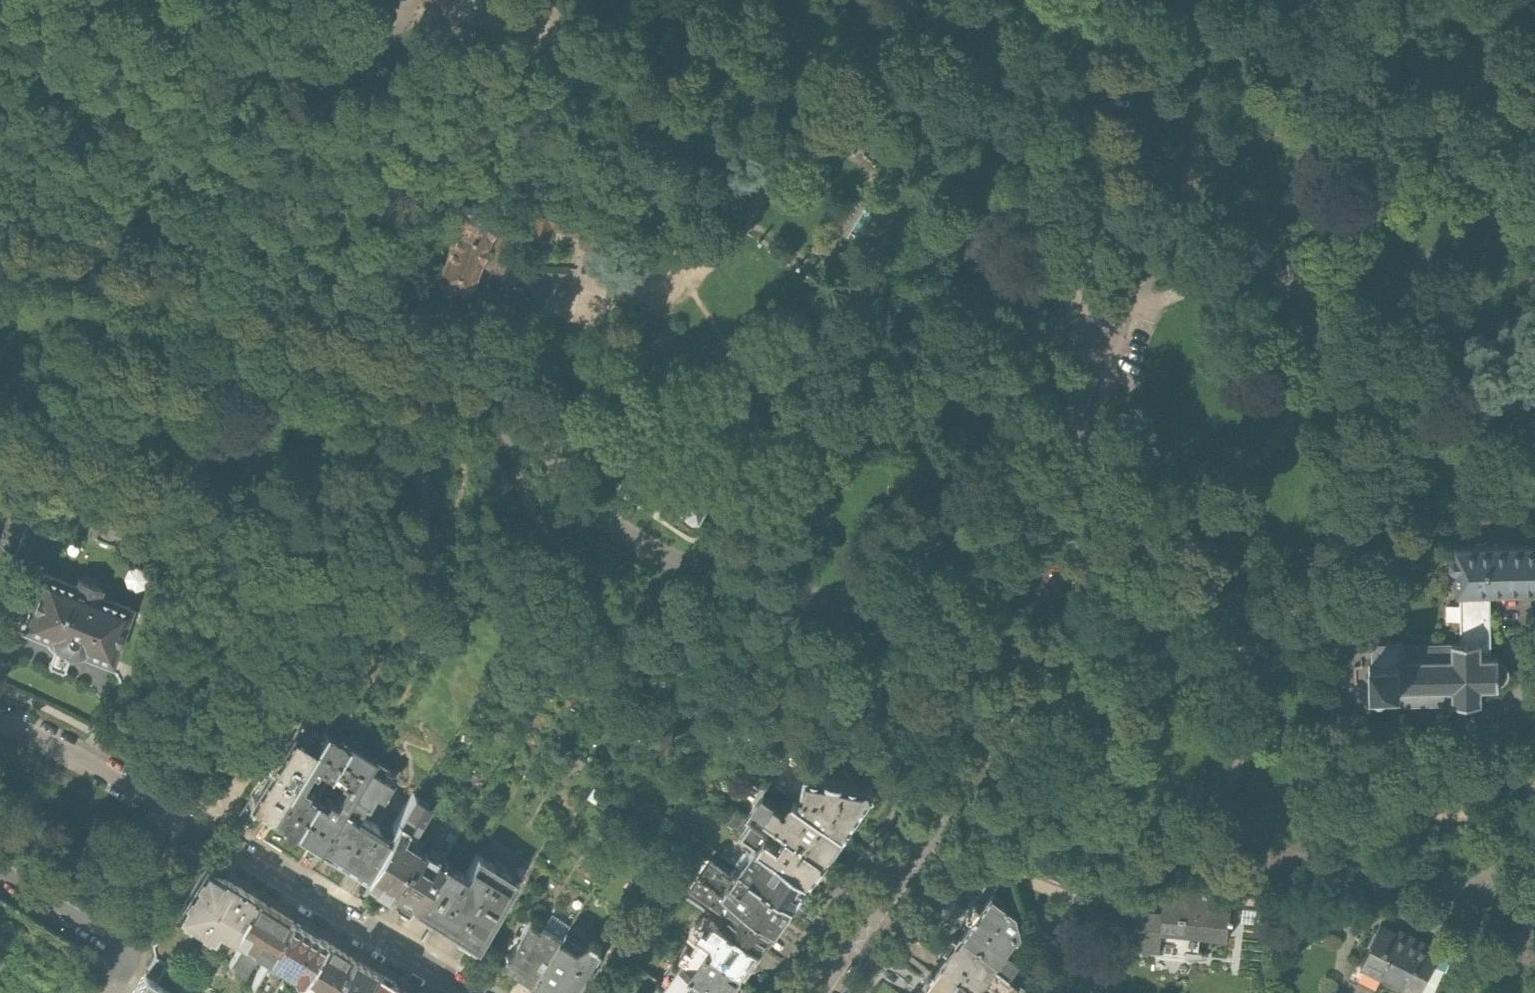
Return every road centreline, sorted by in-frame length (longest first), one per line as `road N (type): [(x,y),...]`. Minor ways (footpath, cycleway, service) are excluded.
road 1 (unclassified): [(0,157),(514,363),(579,477),(613,518),(731,573),(821,596),(878,593),(920,570),(958,519),(1043,356),(1067,334),(1091,332)]
road 2 (track): [(0,386),(59,421),(214,486),(323,582),(352,597),(389,584),(414,550),(424,489),(412,457),(380,433),(189,345),(57,234),(48,206)]
road 3 (residential): [(818,992),(1021,707),(1059,614),(1078,520),(1091,332)]
road 4 (residential): [(0,712),(83,751),(468,992)]
road 5 (track): [(486,370),(450,384),(271,337),(158,351),(128,344),(0,280)]
road 6 (track): [(544,346),(596,305),(693,276),(721,259),(748,225),(825,92),(826,74),(810,46),(772,0)]
road 7 (track): [(48,206),(486,370)]
road 8 (unclassified): [(144,0),(198,37),(268,49),(333,38),(394,0)]
road 9 (track): [(1534,218),(1499,218),(1371,270),(1294,271)]
road 10 (residential): [(105,992),(131,952),(0,870)]
road 11 (track): [(1242,664),(1219,656),(1196,634),(1168,558),(1147,556)]
road 12 (track): [(1477,711),(1446,739),(1338,778)]

